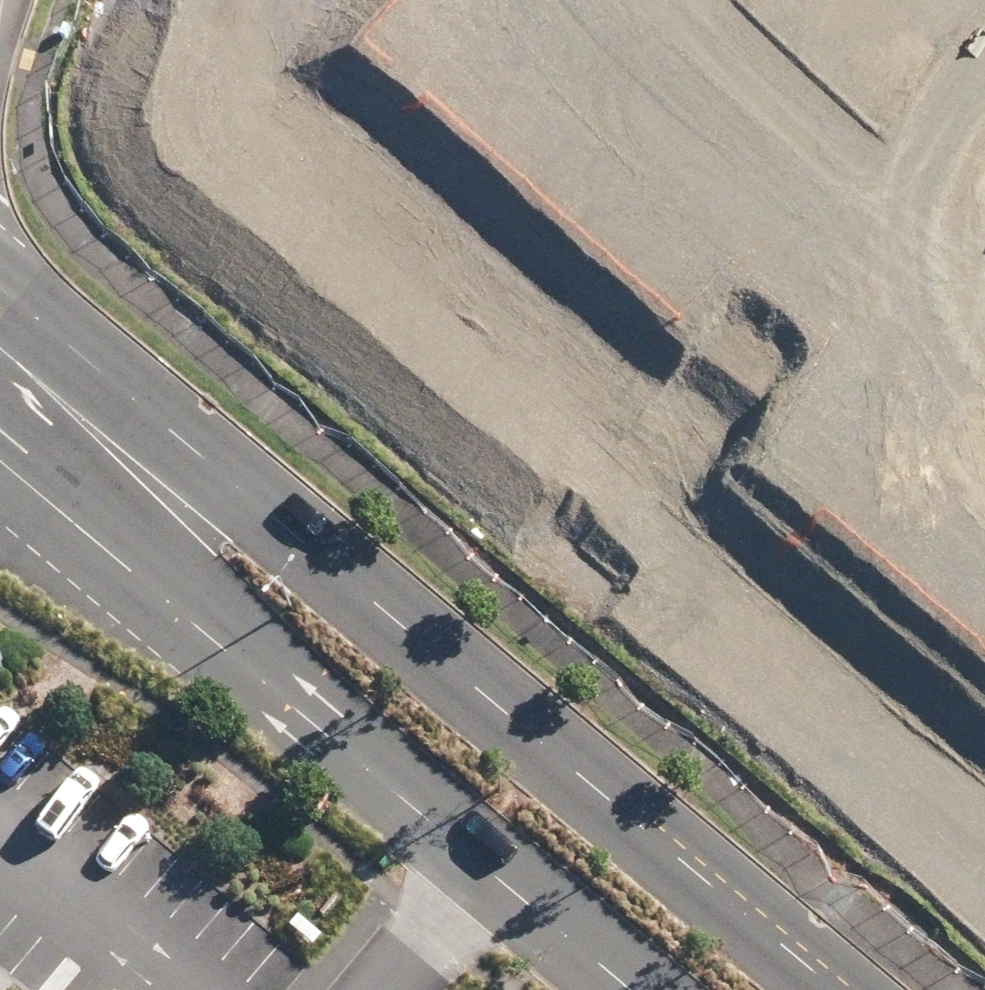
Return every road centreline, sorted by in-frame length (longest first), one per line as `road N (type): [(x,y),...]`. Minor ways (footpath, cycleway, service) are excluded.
road 1 (secondary): [(0,287),(836,989)]
road 2 (residential): [(558,0),(797,210),(857,228),(963,207)]
road 3 (secondary): [(321,728),(162,556),(0,424)]
road 4 (secondary): [(628,989),(321,728)]
road 5 (secondary): [(321,728),(0,546)]

